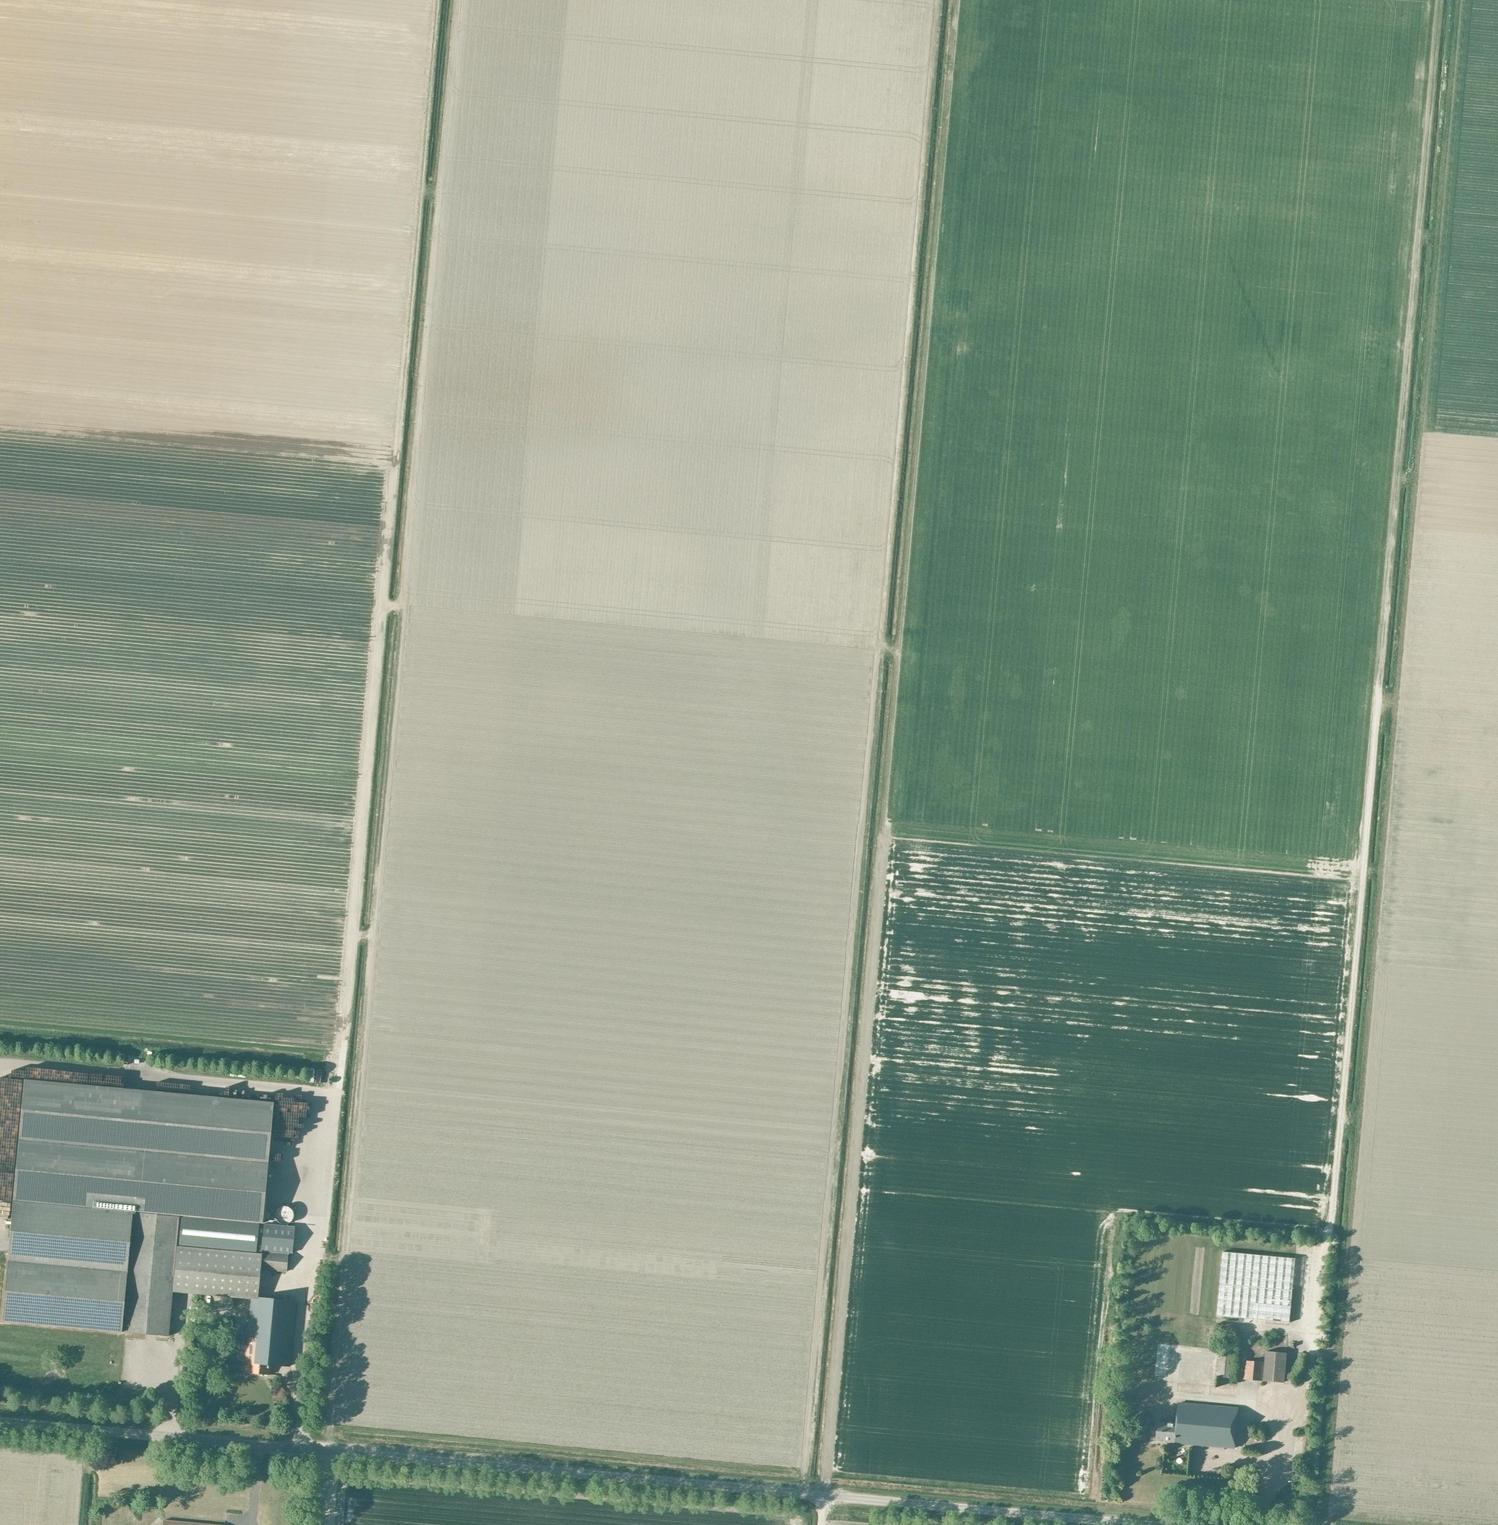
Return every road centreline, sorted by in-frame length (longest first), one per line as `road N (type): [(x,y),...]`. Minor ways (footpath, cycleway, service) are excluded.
road 1 (unclassified): [(1150,1524),(0,1418)]

